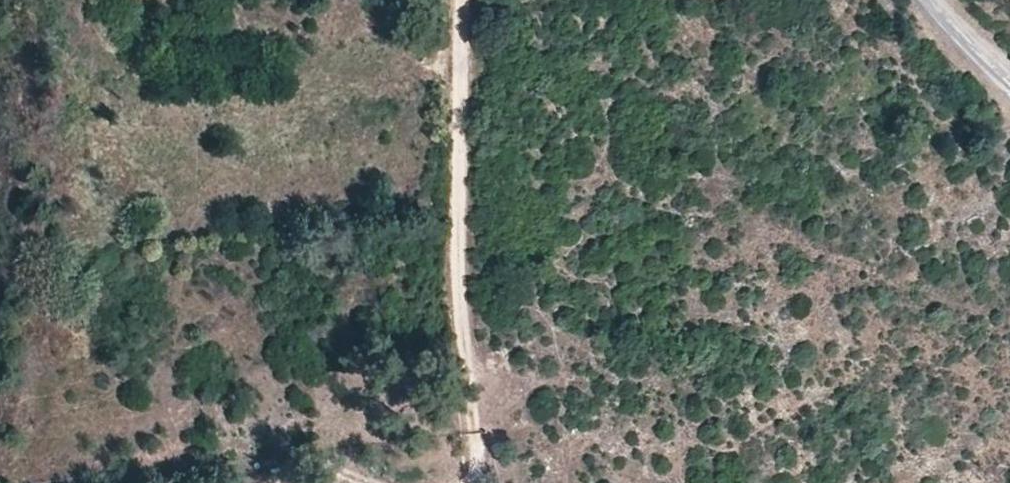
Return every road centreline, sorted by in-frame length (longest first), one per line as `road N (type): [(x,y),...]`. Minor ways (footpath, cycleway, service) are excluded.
road 1 (unclassified): [(452,0),(448,220),(477,471)]

